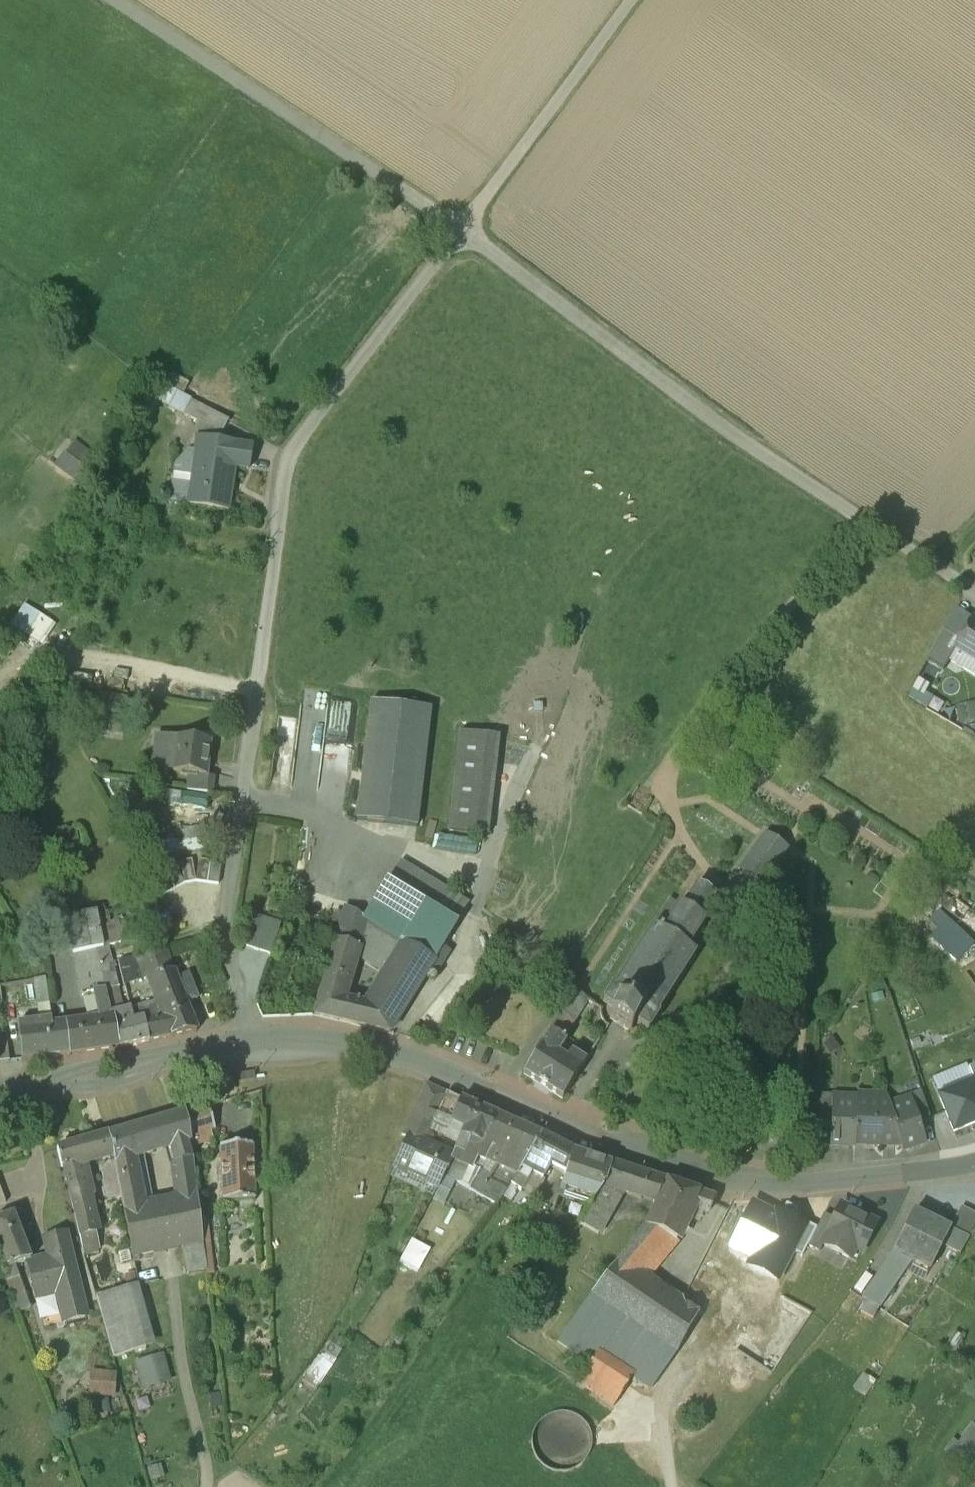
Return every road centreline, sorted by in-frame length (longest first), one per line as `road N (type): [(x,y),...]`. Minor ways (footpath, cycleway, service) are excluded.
road 1 (track): [(115,0),(393,184),(754,449),(886,534),(939,565),(974,526)]
road 2 (residential): [(245,1038),(226,917),(281,473),(298,439),(461,233)]
road 3 (residential): [(245,1038),(333,1036),(369,1046),(588,1137),(737,1180),(888,1176),(974,1163)]
road 4 (track): [(461,233),(636,0)]
road 5 (track): [(0,691),(63,645),(259,687)]
road 6 (track): [(208,1486),(169,1278)]
road 7 (track): [(673,1486),(662,1406),(720,1314)]
road 8 (residential): [(166,1056),(140,1054),(69,1072),(53,1086)]

